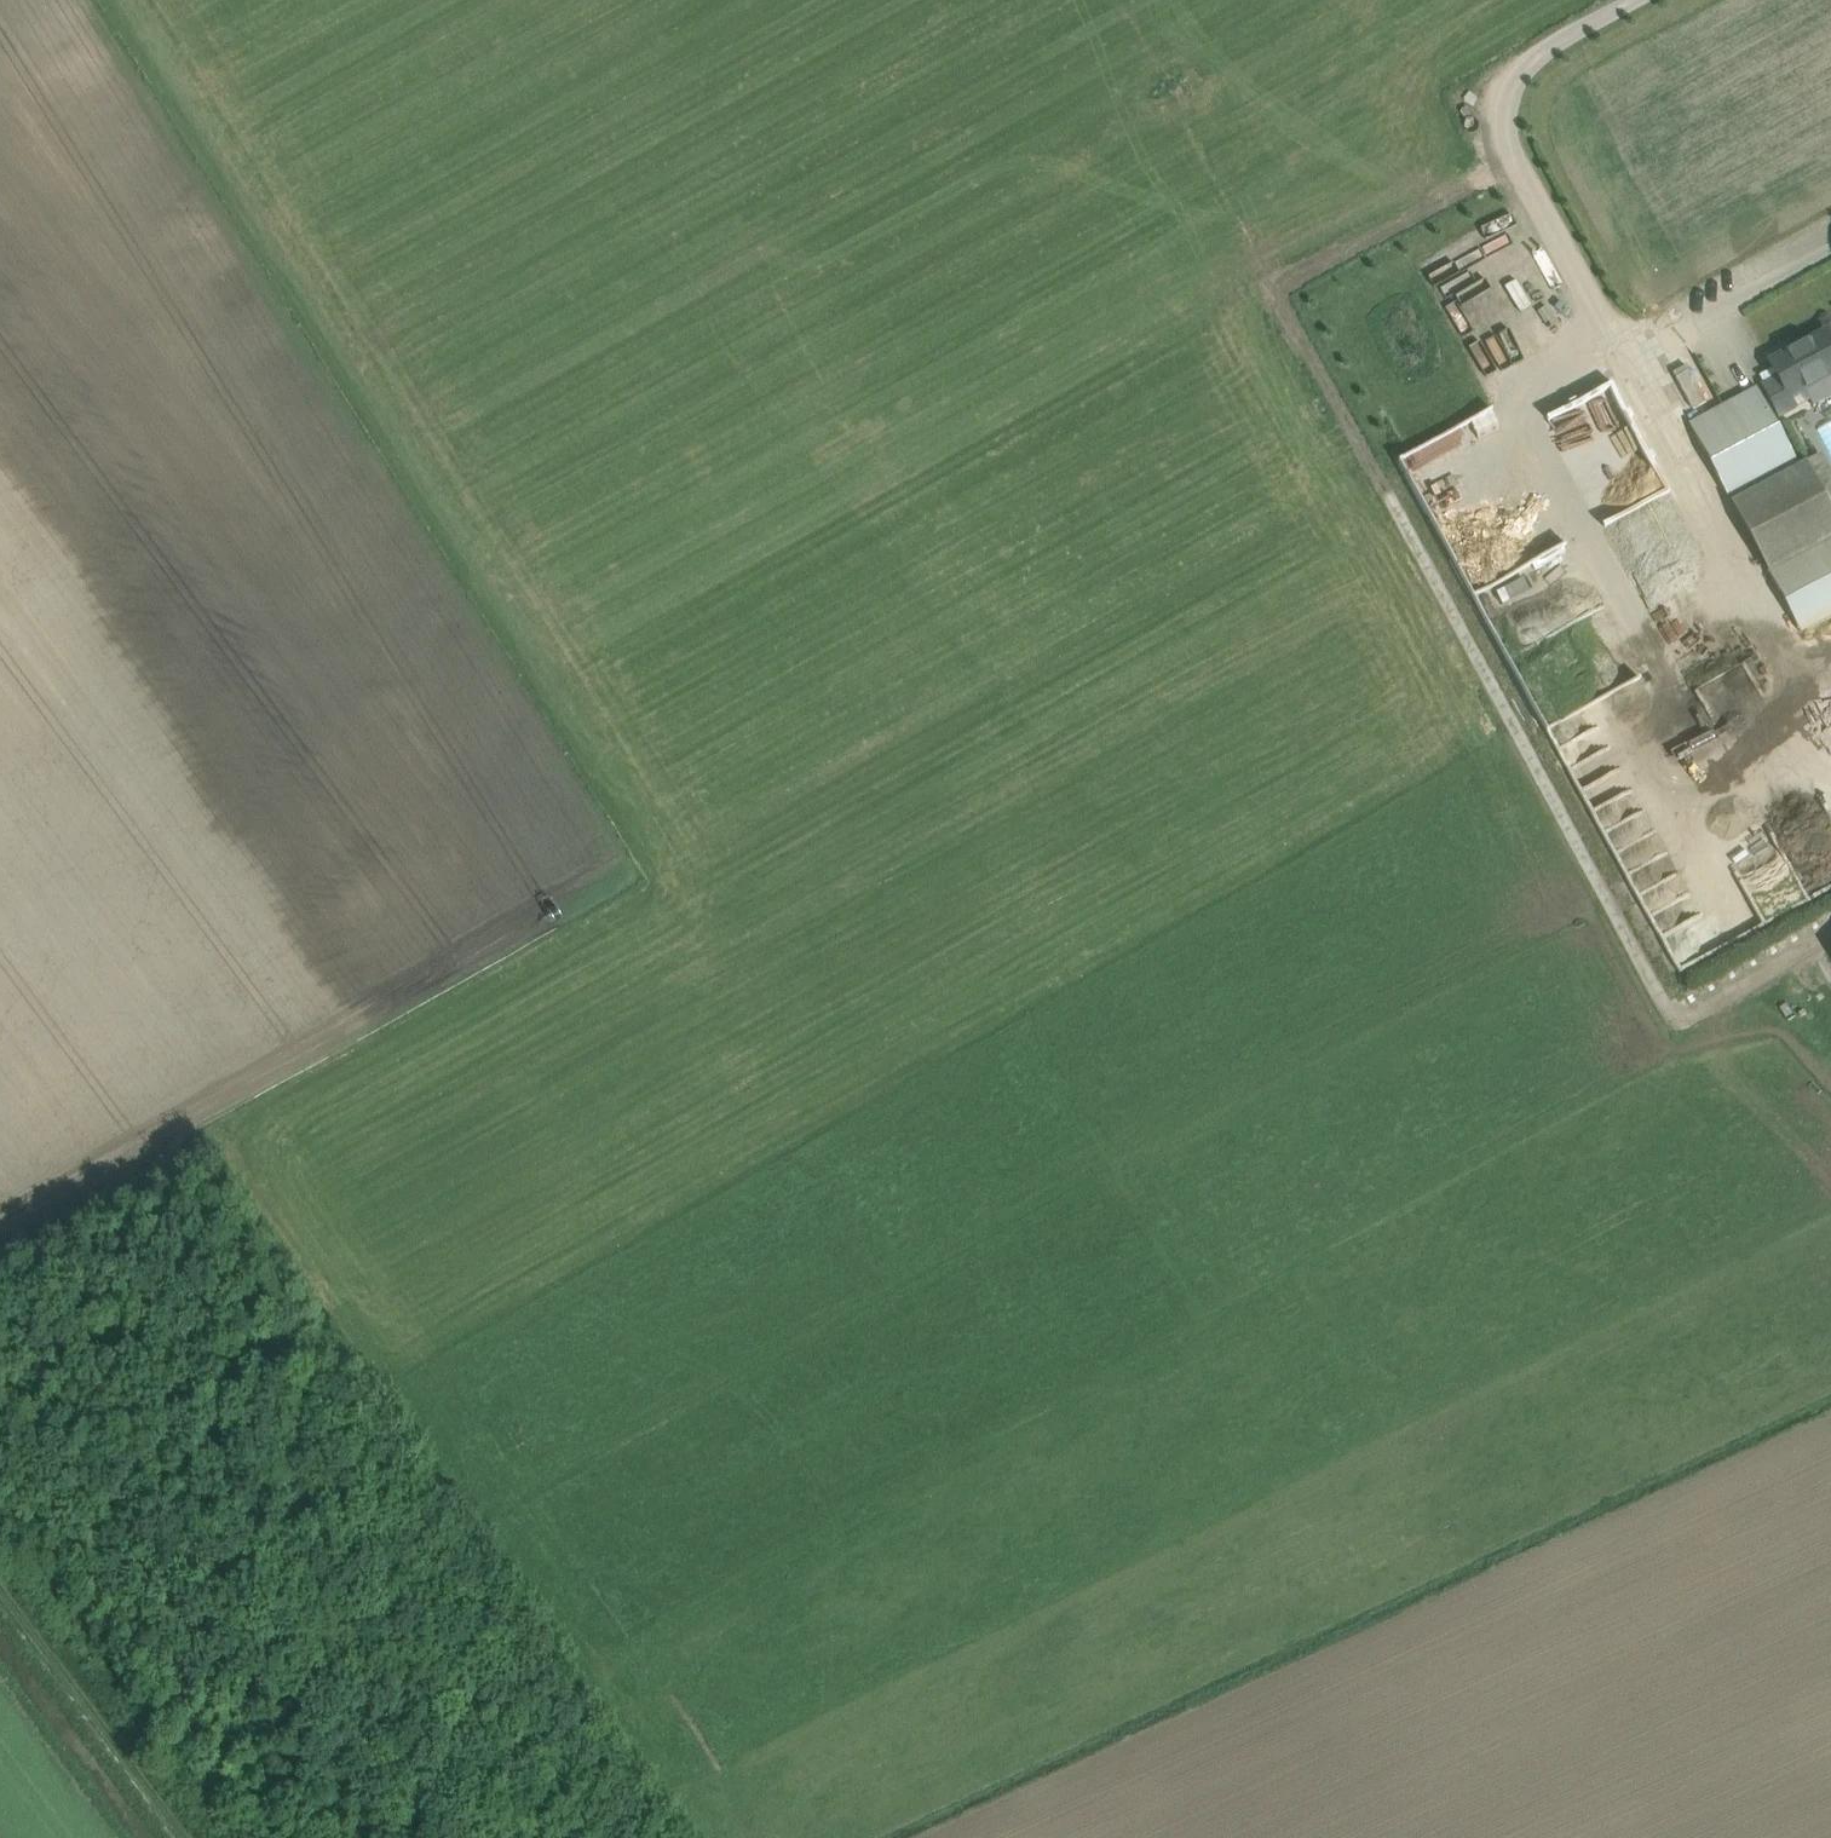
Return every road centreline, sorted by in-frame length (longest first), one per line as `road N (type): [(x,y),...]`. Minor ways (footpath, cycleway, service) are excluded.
road 1 (track): [(172,1837),(0,1605)]

